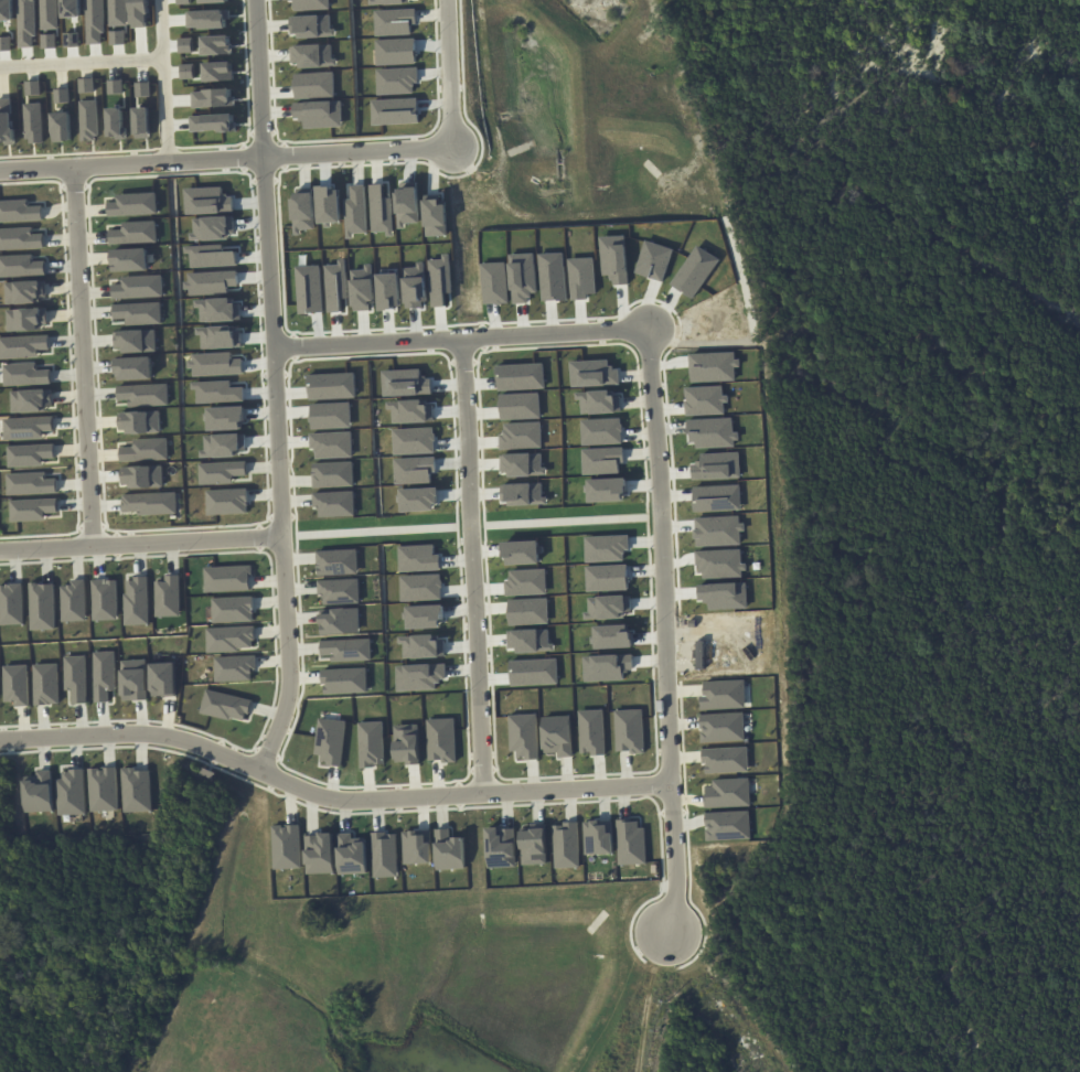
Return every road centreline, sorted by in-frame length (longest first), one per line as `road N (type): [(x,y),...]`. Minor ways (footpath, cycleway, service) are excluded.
road 1 (residential): [(262,0),(298,682),(270,773)]
road 2 (residential): [(0,740),(159,735),(321,793),(677,784)]
road 3 (residential): [(673,925),(682,860),(655,322)]
road 4 (residential): [(462,142),(0,169)]
road 5 (residential): [(493,791),(469,334)]
road 6 (residential): [(99,543),(81,165)]
road 7 (residential): [(655,322),(280,346)]
road 8 (residential): [(0,549),(295,530)]
road 9 (track): [(669,947),(772,1071)]
road 10 (residential): [(454,0),(462,142)]

